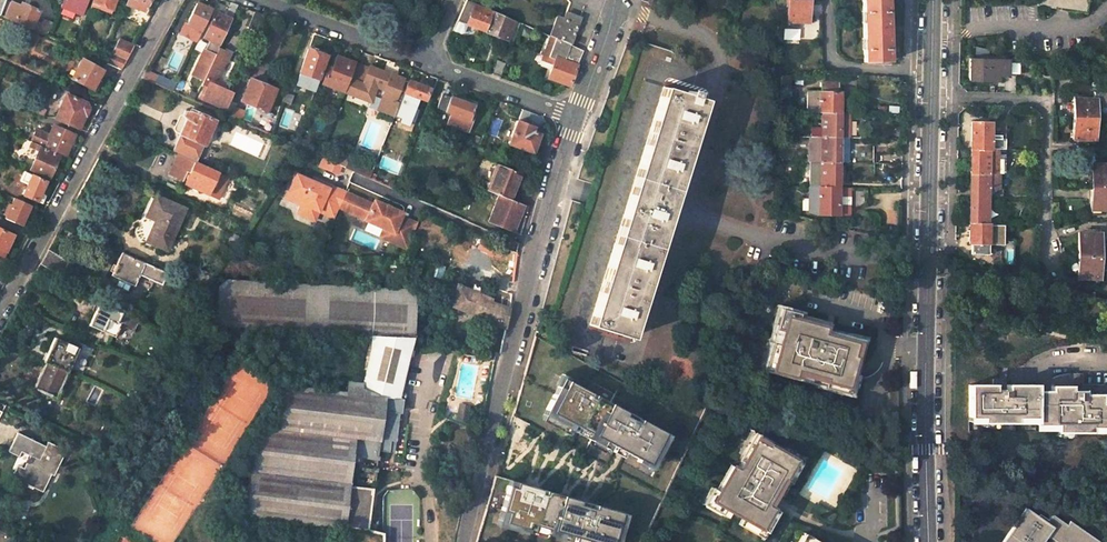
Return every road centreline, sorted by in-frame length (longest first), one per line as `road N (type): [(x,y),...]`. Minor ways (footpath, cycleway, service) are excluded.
road 1 (unclassified): [(933,0),(928,541)]
road 2 (unclassified): [(579,115),(463,541)]
road 3 (residential): [(174,0),(0,318)]
road 4 (unclassified): [(260,0),(423,61)]
road 5 (unclassified): [(423,61),(579,115)]
road 6 (unclassified): [(615,0),(579,115)]

